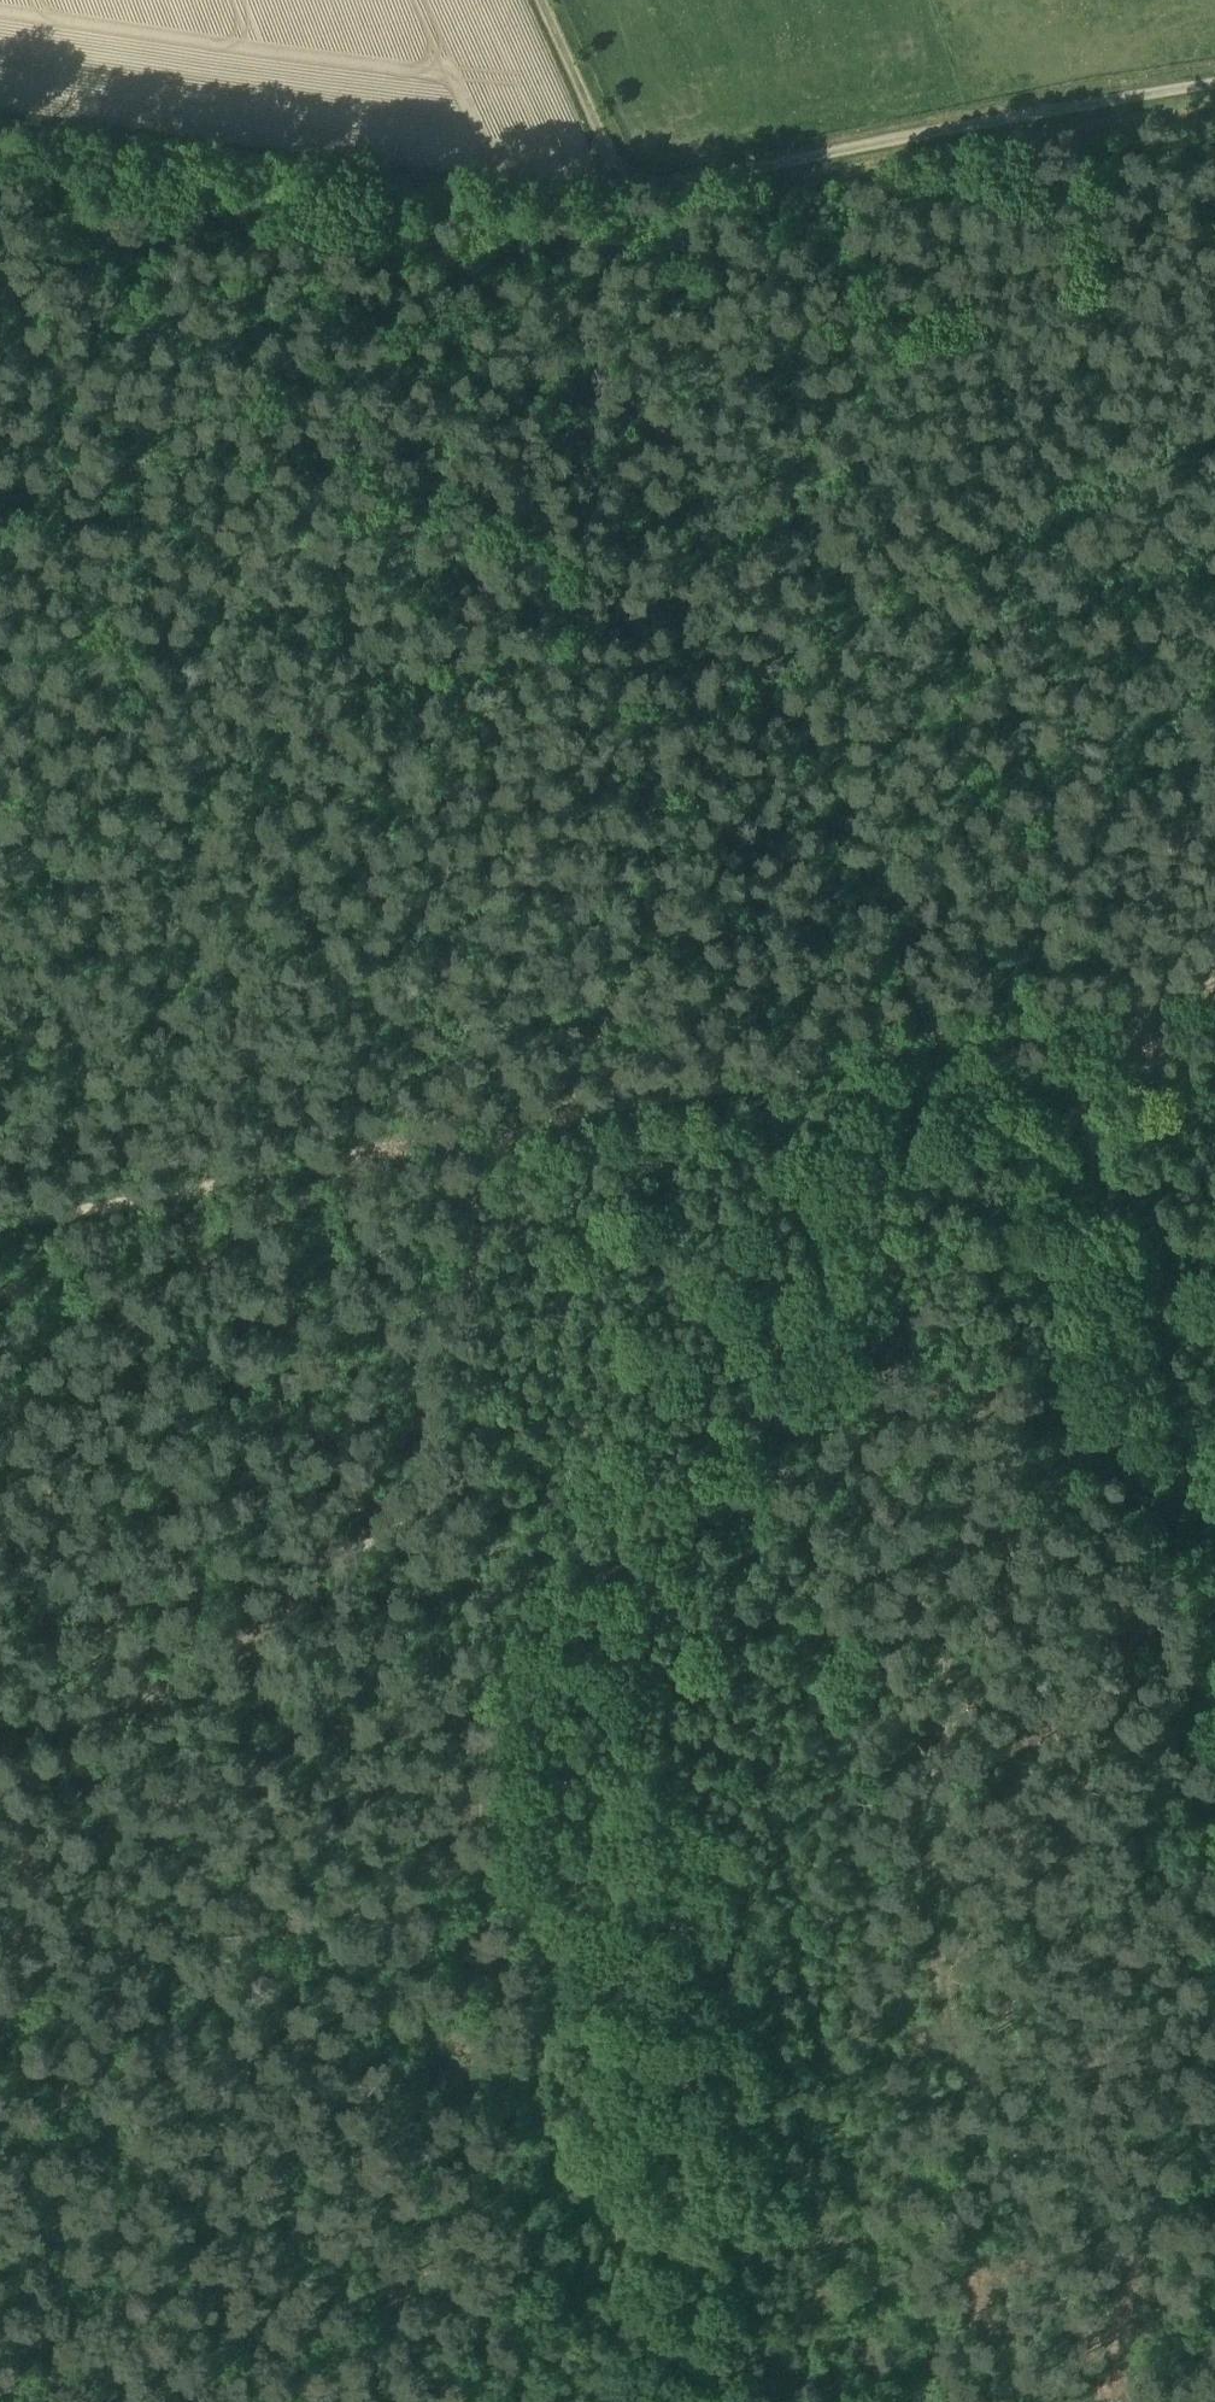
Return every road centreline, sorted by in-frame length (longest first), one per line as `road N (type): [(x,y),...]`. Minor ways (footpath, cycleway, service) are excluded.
road 1 (track): [(1214,83),(536,199),(0,120)]
road 2 (track): [(0,1213),(585,1097)]
road 3 (track): [(1214,1545),(1060,1007)]
road 4 (track): [(484,1407),(368,1448),(252,1504),(58,1652),(0,1674)]
road 5 (track): [(585,1097),(1060,1007)]
road 6 (track): [(628,188),(541,0)]

